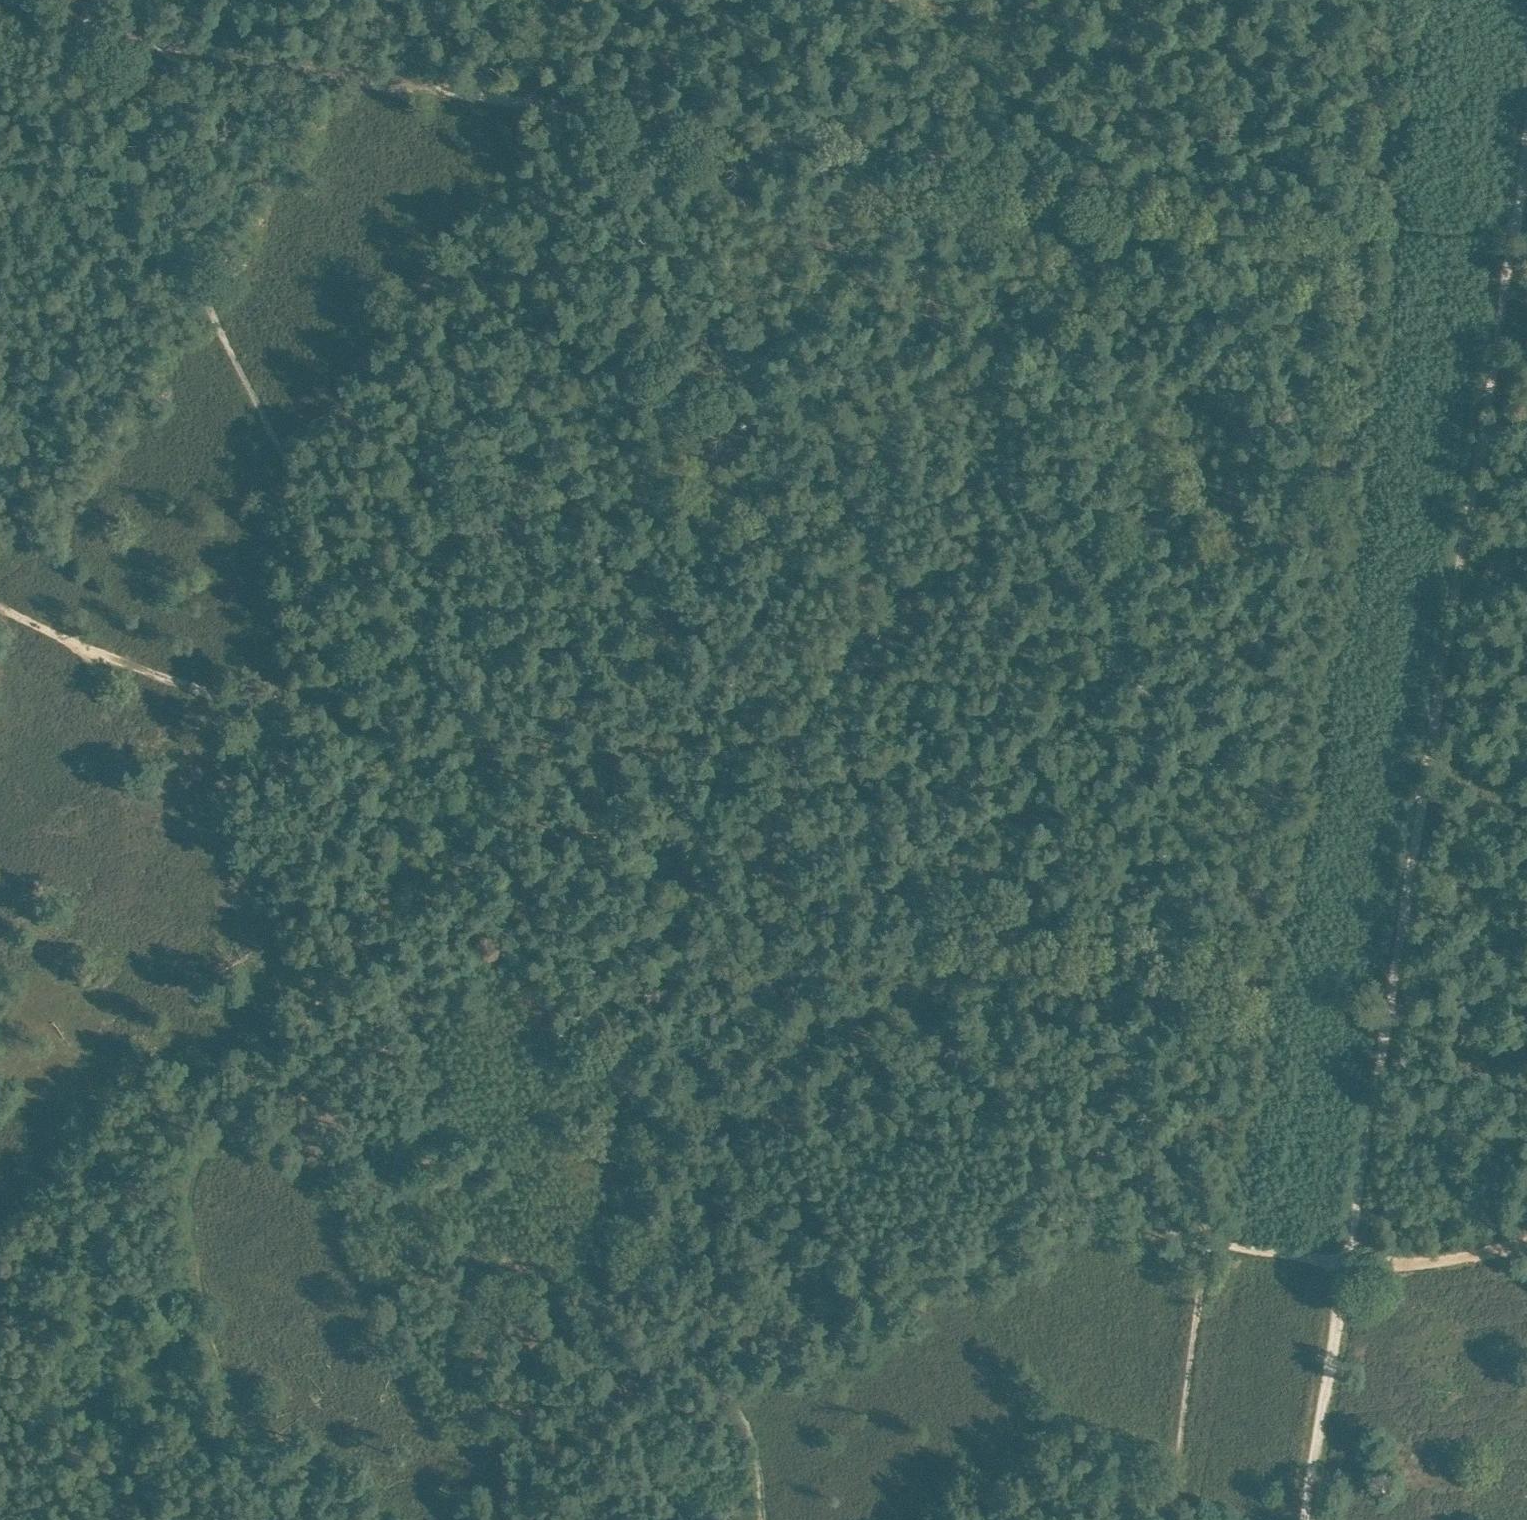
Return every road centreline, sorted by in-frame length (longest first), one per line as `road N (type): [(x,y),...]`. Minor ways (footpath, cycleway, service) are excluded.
road 1 (track): [(1526,160),(1397,917),(1347,1260)]
road 2 (track): [(1347,1260),(1304,1519)]
road 3 (track): [(1347,1260),(1436,1260),(1526,1247)]
road 4 (track): [(1209,1231),(1245,1249),(1347,1260)]

